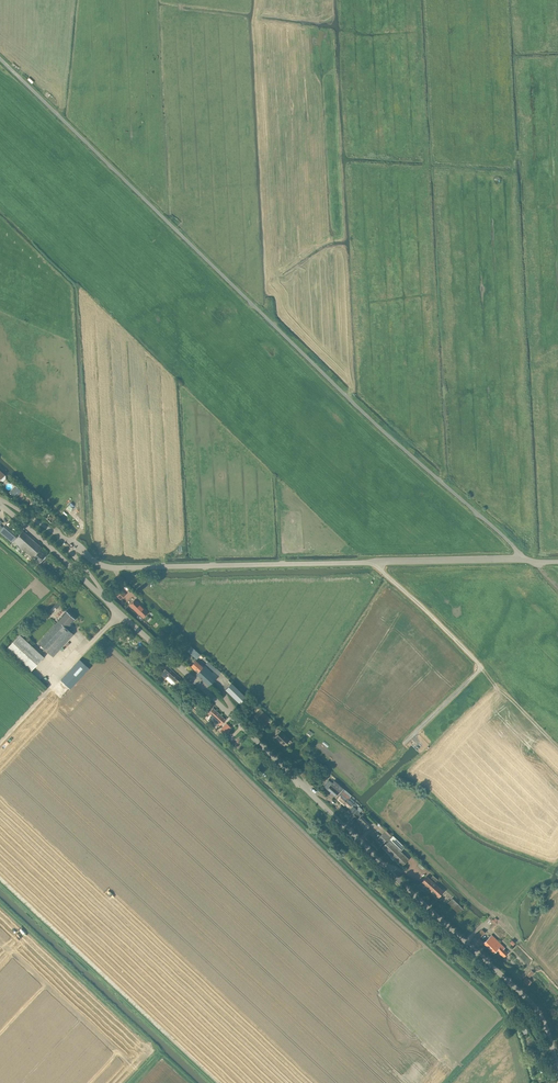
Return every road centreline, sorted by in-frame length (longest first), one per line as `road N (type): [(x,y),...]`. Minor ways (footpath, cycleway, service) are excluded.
road 1 (tertiary): [(106,599),(526,997),(544,1024),(557,1069)]
road 2 (unclassified): [(71,543),(118,568),(557,562)]
road 3 (track): [(0,907),(188,1082)]
road 4 (tertiary): [(0,504),(106,599)]

